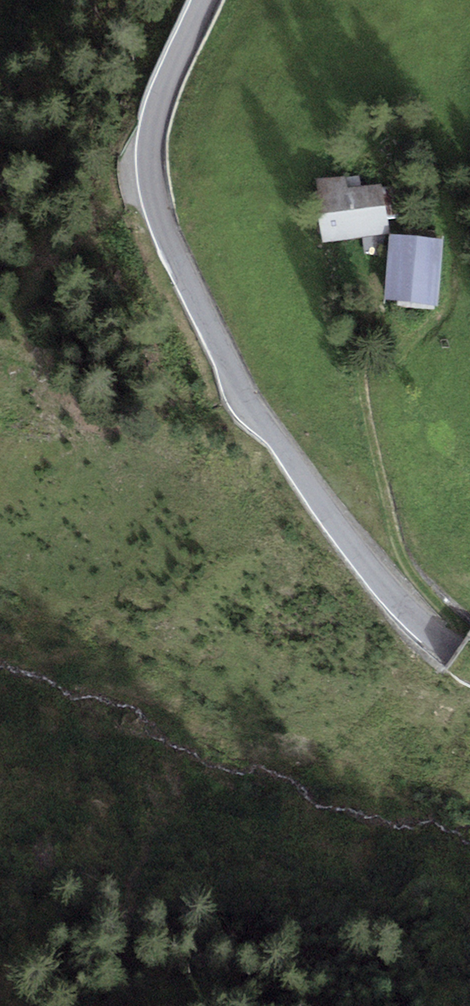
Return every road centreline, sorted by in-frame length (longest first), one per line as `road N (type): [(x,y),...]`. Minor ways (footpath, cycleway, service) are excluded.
road 1 (unclassified): [(206,0),(162,95),(150,144),(165,230),(266,427),(389,588),(469,656)]
road 2 (track): [(462,651),(461,626),(400,549),(351,375),(441,318),(451,228),(469,163)]

